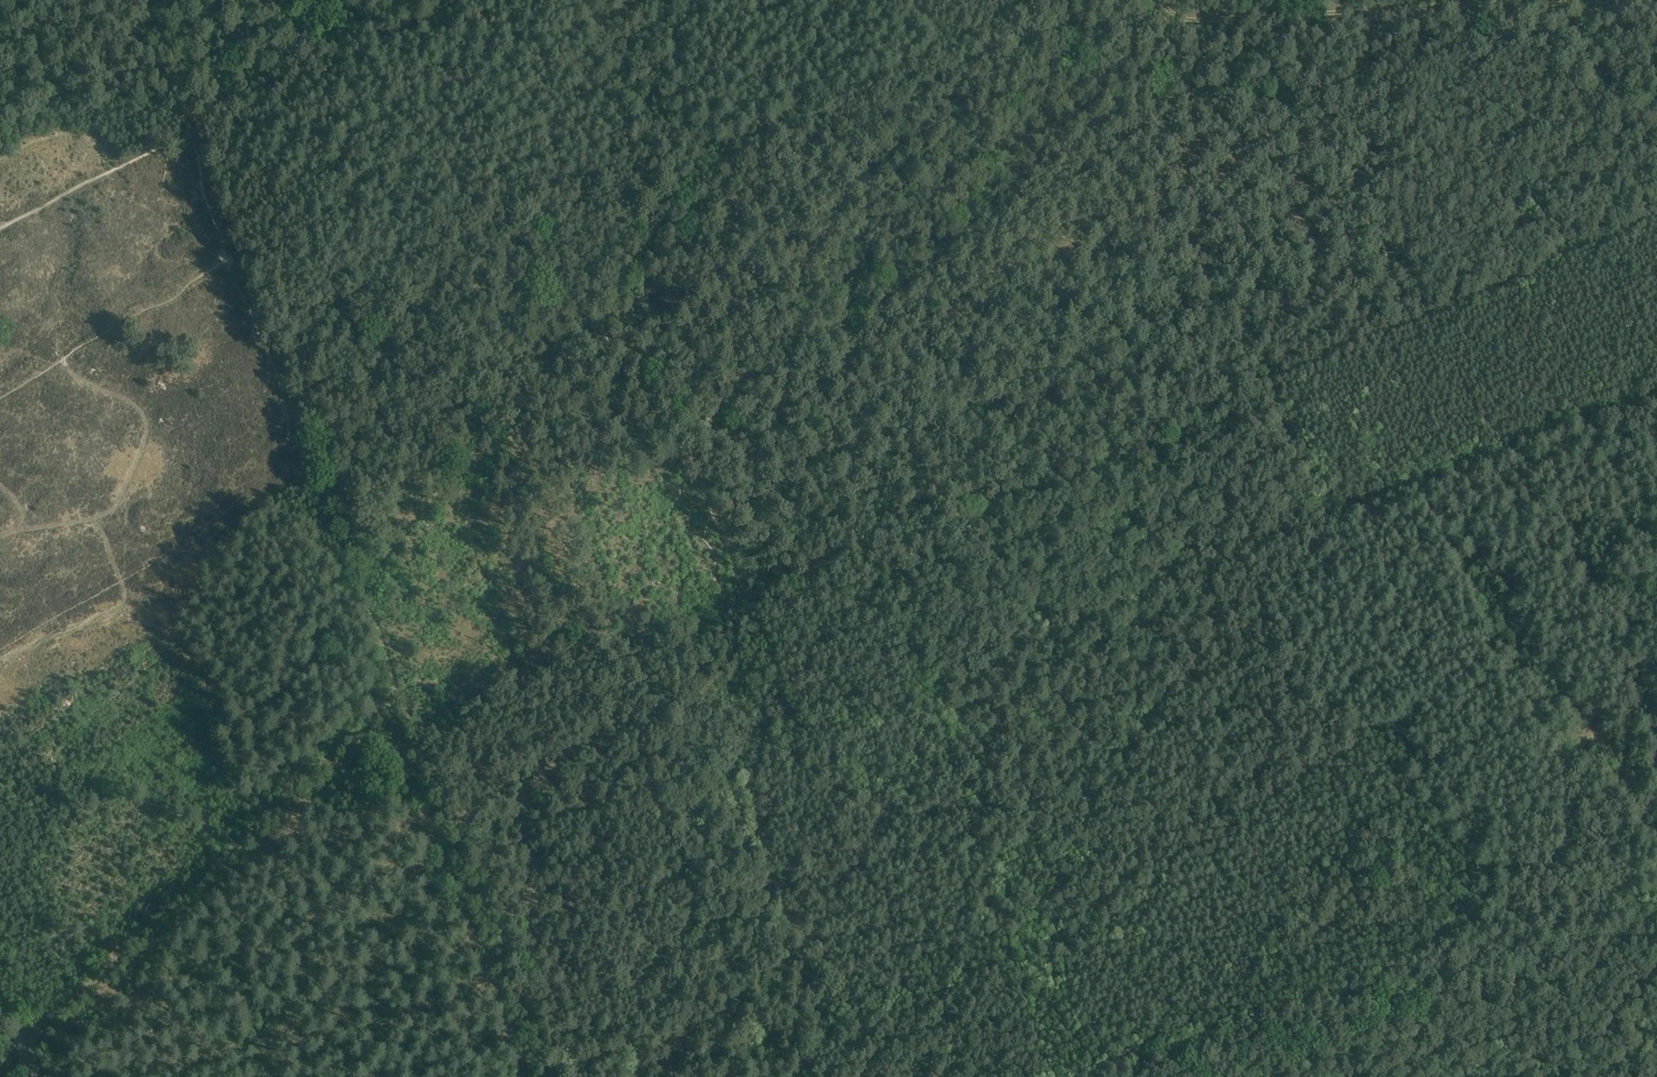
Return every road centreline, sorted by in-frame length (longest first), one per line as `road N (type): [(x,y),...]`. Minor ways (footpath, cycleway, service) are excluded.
road 1 (track): [(1145,0),(1183,30),(1599,11)]
road 2 (track): [(1530,0),(1190,20),(1161,0)]
road 3 (track): [(223,865),(30,1049)]

